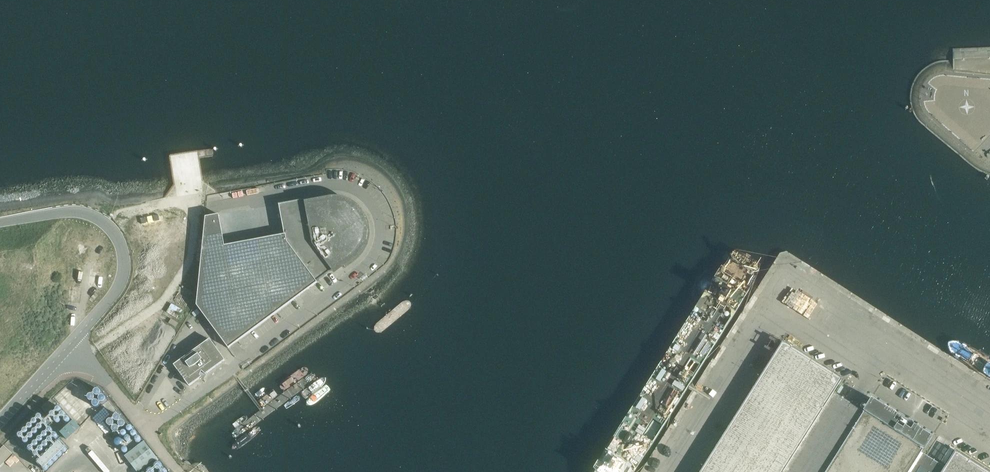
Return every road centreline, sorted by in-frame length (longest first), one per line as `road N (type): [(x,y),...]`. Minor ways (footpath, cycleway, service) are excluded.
road 1 (unclassified): [(71,343),(120,283),(116,235),(74,211),(0,223)]
road 2 (unclassified): [(179,471),(71,343)]

